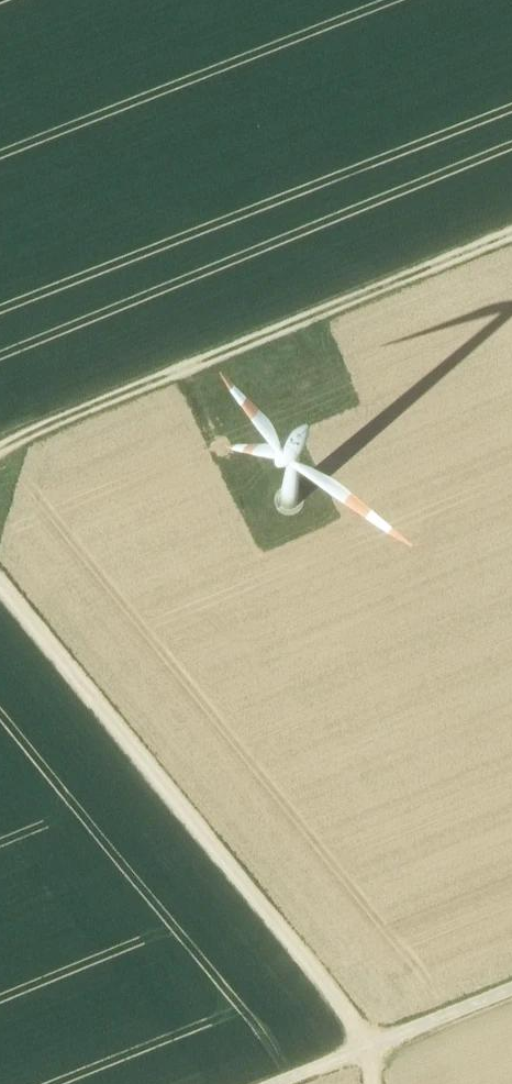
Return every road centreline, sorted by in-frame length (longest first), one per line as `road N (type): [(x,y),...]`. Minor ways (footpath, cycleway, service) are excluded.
road 1 (track): [(0,584),(364,1029),(369,1083)]
road 2 (track): [(511,234),(224,353)]
road 3 (track): [(0,446),(224,353)]
road 4 (track): [(368,1046),(511,988)]

